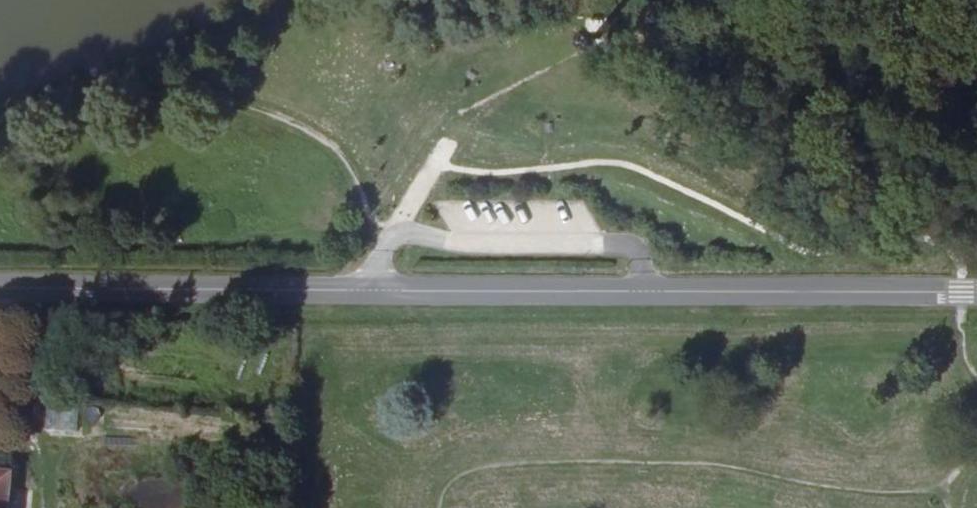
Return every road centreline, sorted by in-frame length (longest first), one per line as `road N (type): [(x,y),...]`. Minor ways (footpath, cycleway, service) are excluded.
road 1 (secondary): [(976,292),(0,292)]

